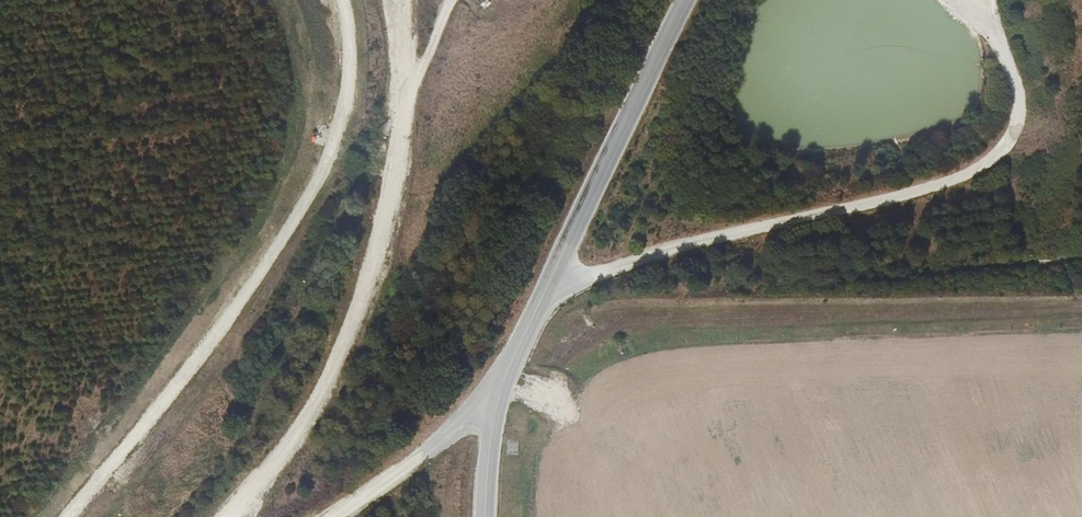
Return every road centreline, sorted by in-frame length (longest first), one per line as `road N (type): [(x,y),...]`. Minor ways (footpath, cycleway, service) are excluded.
road 1 (track): [(974,0),(1019,101),(1011,140),(992,157),(903,195),(551,280)]
road 2 (track): [(505,384),(600,356),(608,337),(646,319),(1081,307)]
road 3 (track): [(235,516),(297,437),(374,276),(404,133),(399,0)]
road 4 (track): [(334,516),(473,412),(497,408)]

